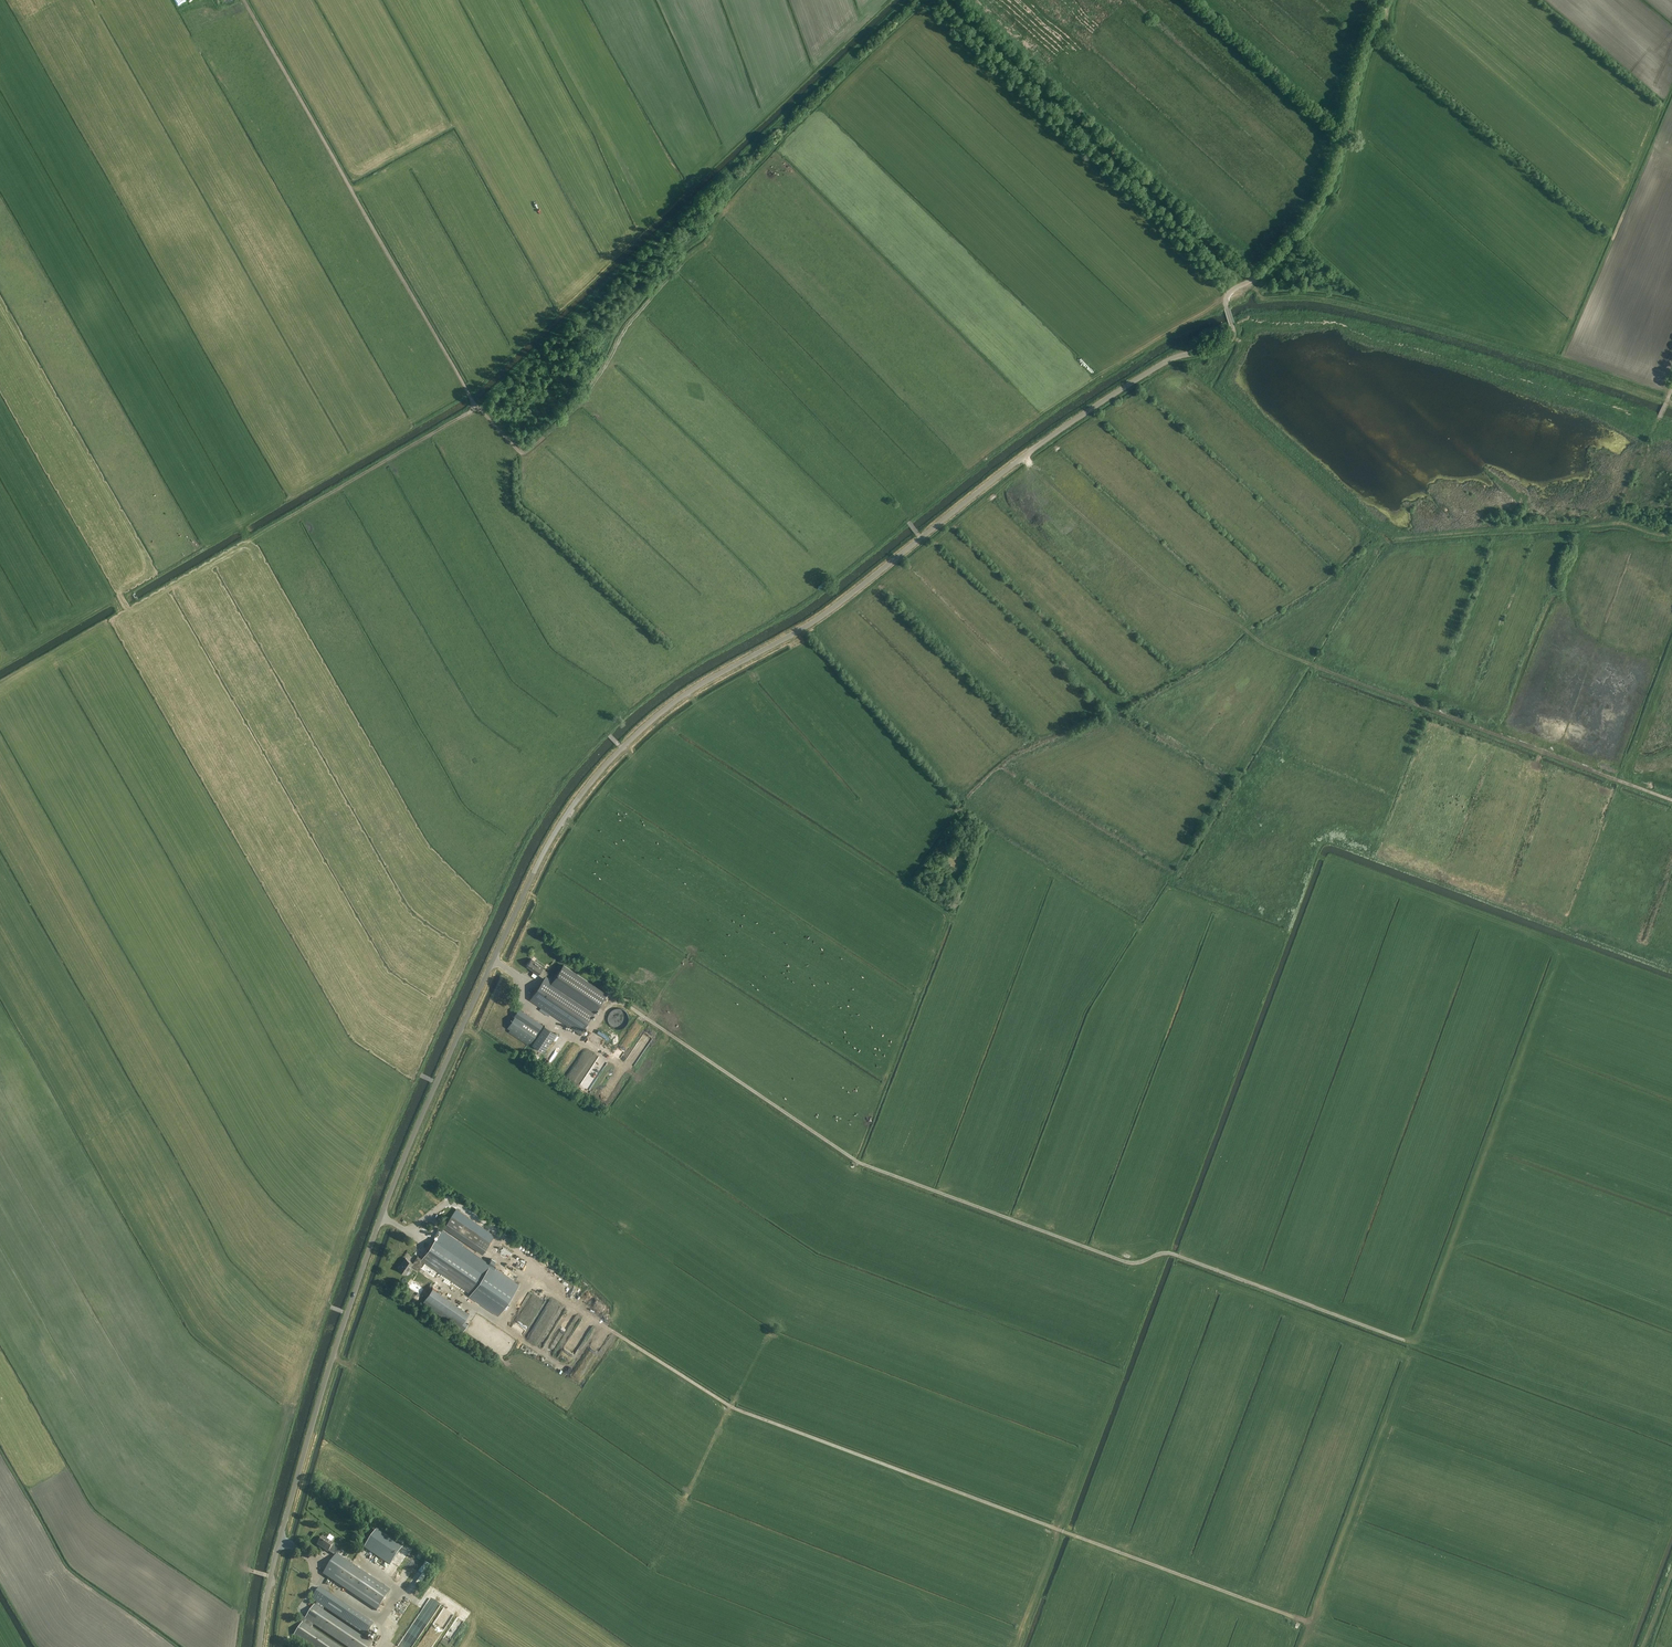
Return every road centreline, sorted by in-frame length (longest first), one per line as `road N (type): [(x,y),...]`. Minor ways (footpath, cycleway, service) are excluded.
road 1 (unclassified): [(259,1646),(283,1523),(380,1219),(566,816),(612,758),(691,691),(827,612),(1088,411),(1169,360),(1229,342),(1228,294),(1297,235),(1331,181),(1366,49),(1388,0)]
road 2 (track): [(244,0),(474,407),(132,606)]
road 3 (track): [(906,0),(477,405)]
road 4 (track): [(1313,666),(1671,802)]
road 5 (track): [(472,404),(526,453),(580,406),(623,330),(706,241),(710,225)]
road 6 (track): [(483,399),(526,447),(577,402),(616,335)]

